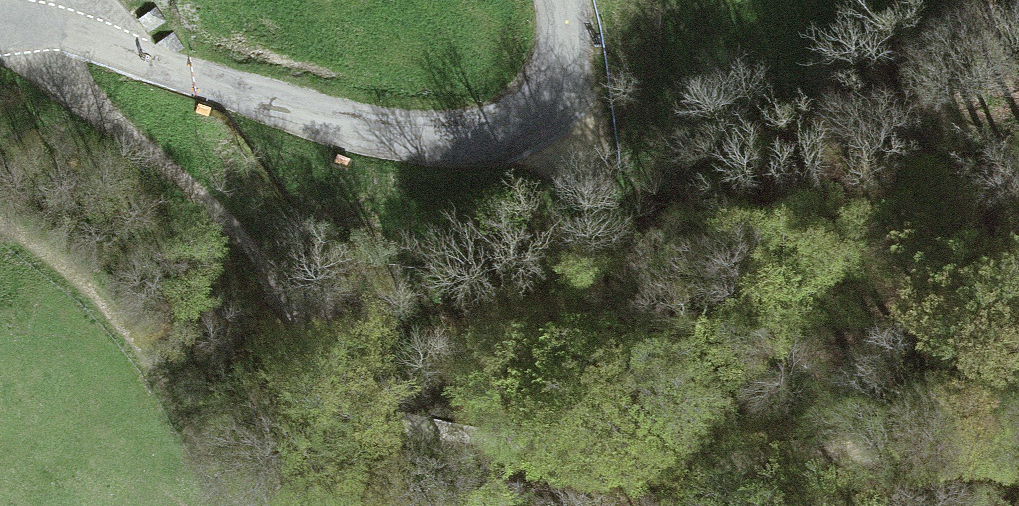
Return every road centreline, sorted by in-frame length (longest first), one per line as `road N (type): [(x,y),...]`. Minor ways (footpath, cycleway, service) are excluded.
road 1 (track): [(354,421),(407,441),(670,467),(976,446),(1018,454)]
road 2 (tertiary): [(561,0),(558,60),(544,85),(516,111),(434,129),(248,92),(78,36),(0,28)]

